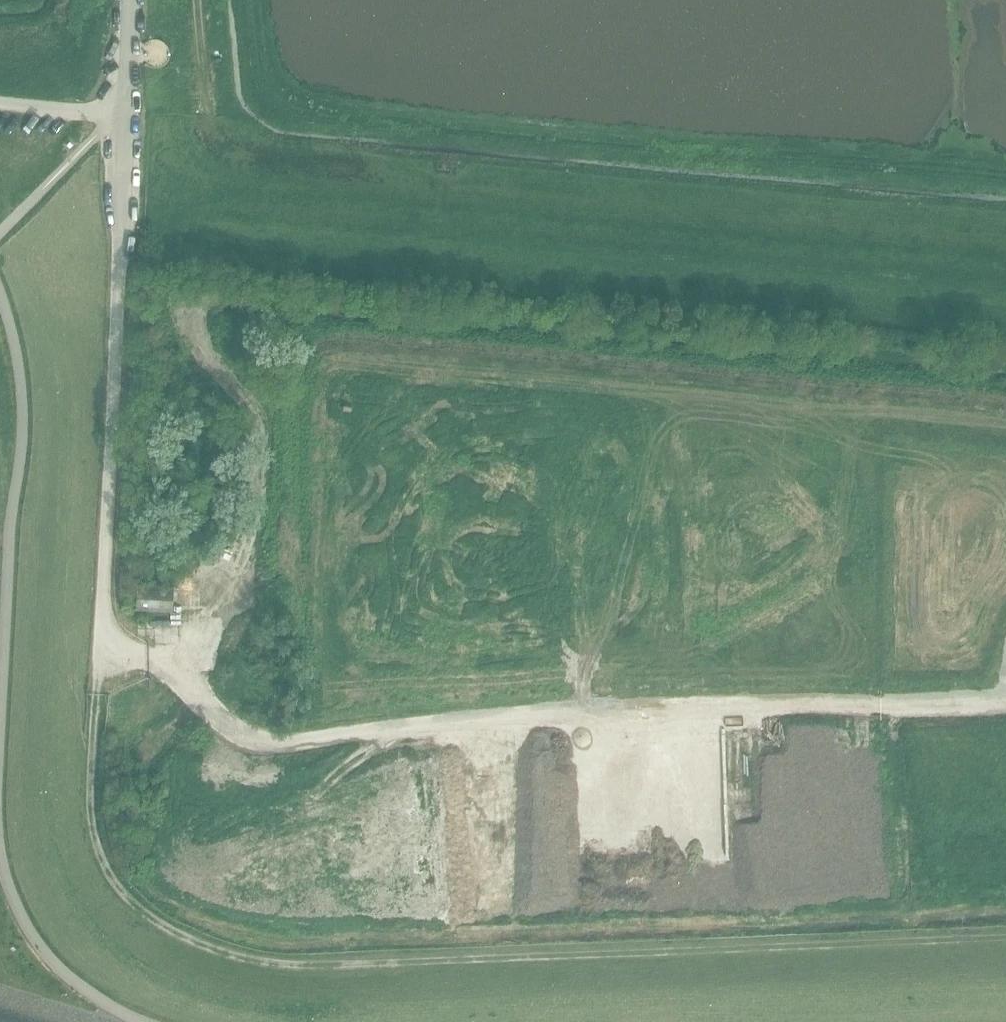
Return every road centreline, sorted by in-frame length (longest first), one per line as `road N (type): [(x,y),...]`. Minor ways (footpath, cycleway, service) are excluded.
road 1 (track): [(95,699),(96,829),(136,915),(289,972),(1005,944)]
road 2 (unclassified): [(95,699),(136,0)]
road 3 (track): [(0,105),(130,117)]

